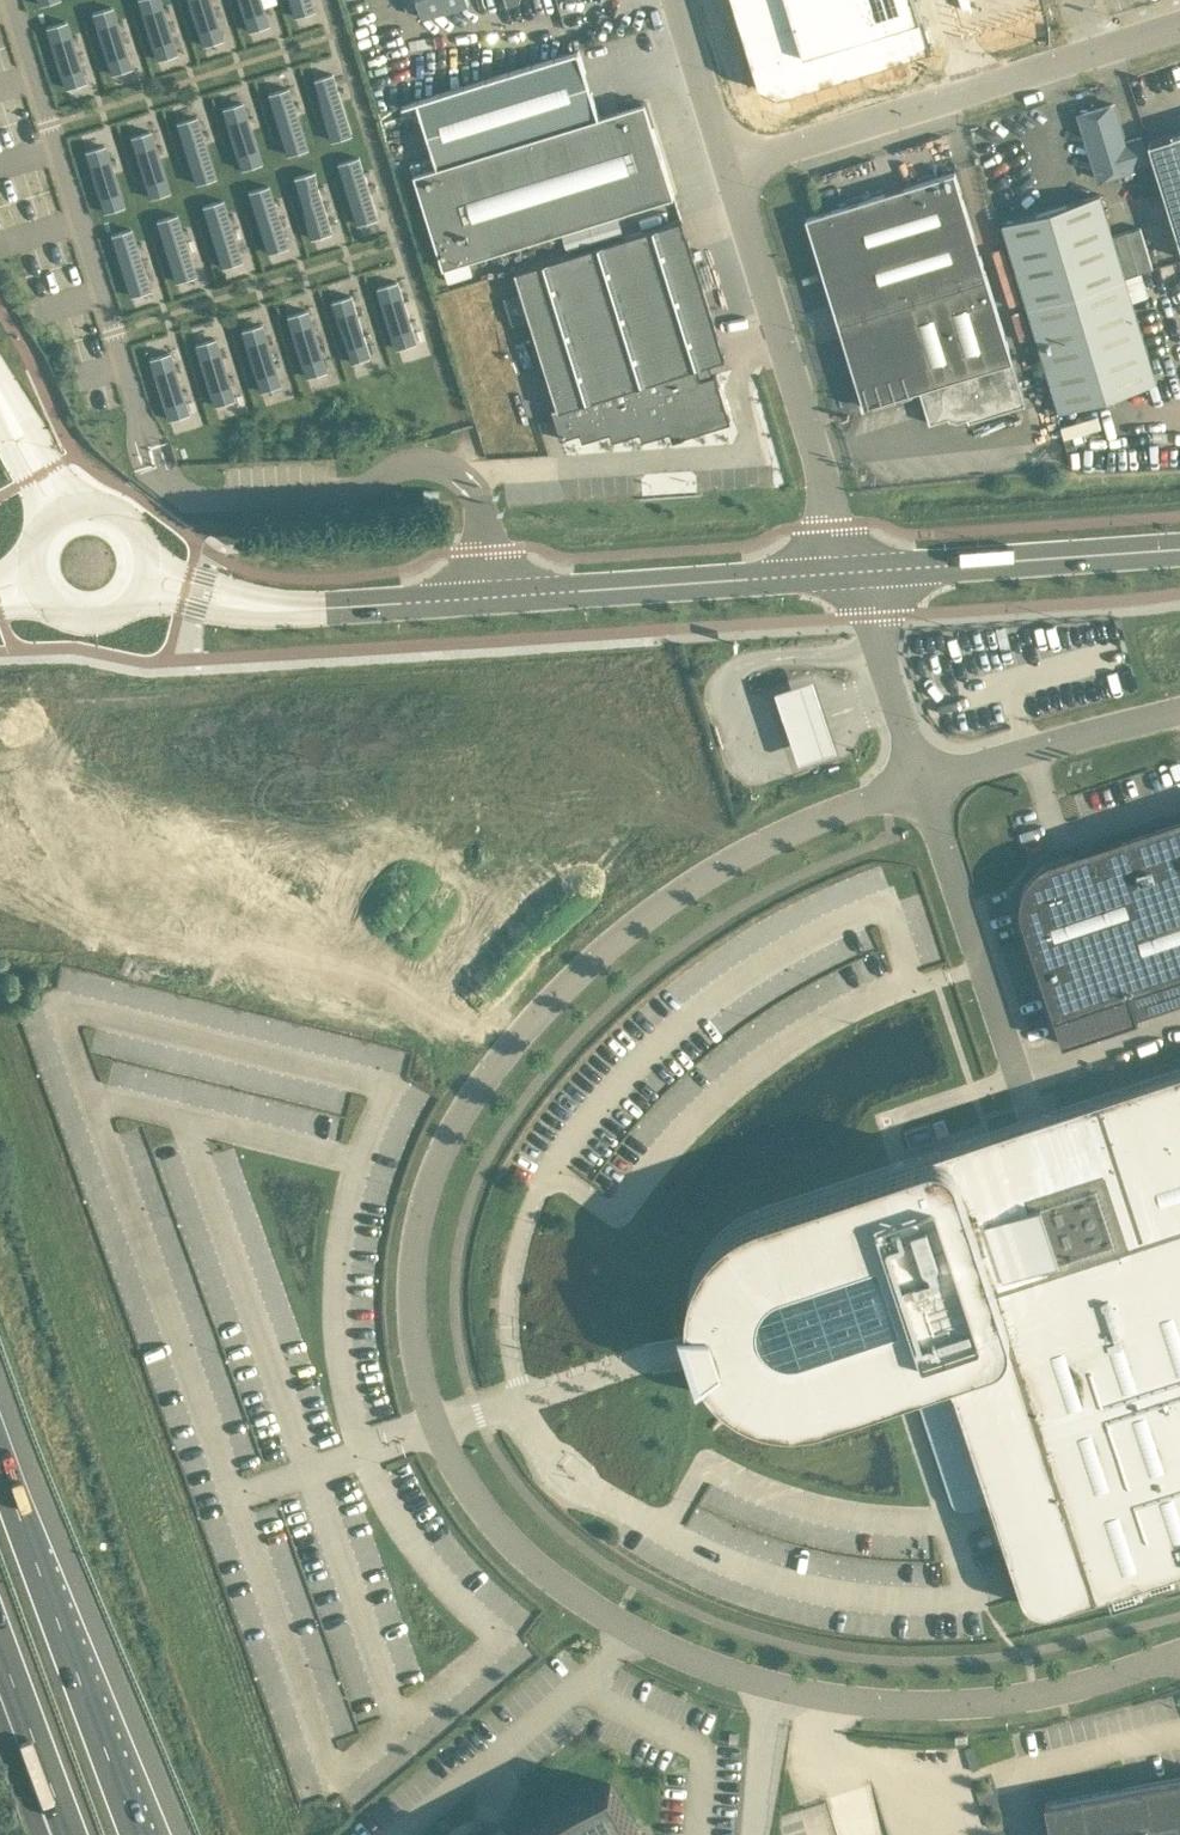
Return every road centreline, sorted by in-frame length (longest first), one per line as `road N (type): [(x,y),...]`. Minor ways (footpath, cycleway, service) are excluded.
road 1 (unclassified): [(916,781),(777,836),(663,901),(593,959),(516,1041),(443,1148),(417,1226),(411,1324),(436,1425),(459,1477),(544,1571),(635,1634),(721,1670),(822,1696),(941,1705),(1037,1697),(1179,1653)]
road 2 (track): [(905,1395),(818,1424),(749,1418),(705,1391),(674,1322),(681,1256),(696,1228),(724,1203),(897,1145)]
road 3 (secondary): [(301,610),(847,570)]
road 4 (unclassified): [(731,165),(1179,26)]
road 5 (track): [(332,0),(464,421)]
road 6 (unclassified): [(847,570),(731,165)]
road 7 (motorway): [(140,1834),(0,1455)]
road 8 (unclassified): [(1027,1099),(916,781)]
road 9 (secondary): [(847,570),(1179,548)]
road 10 (unclassified): [(1179,709),(916,781)]
road 11 (unclassified): [(916,781),(847,570)]
road 12 (motorway): [(0,1640),(73,1834)]
road 13 (unclassified): [(731,165),(679,0)]
road 14 (secondary): [(137,600),(241,614),(301,610)]
road 15 (secondary): [(301,610),(149,565)]
road 16 (secondary): [(83,504),(0,389)]
road 17 (secondary): [(0,406),(52,516)]

